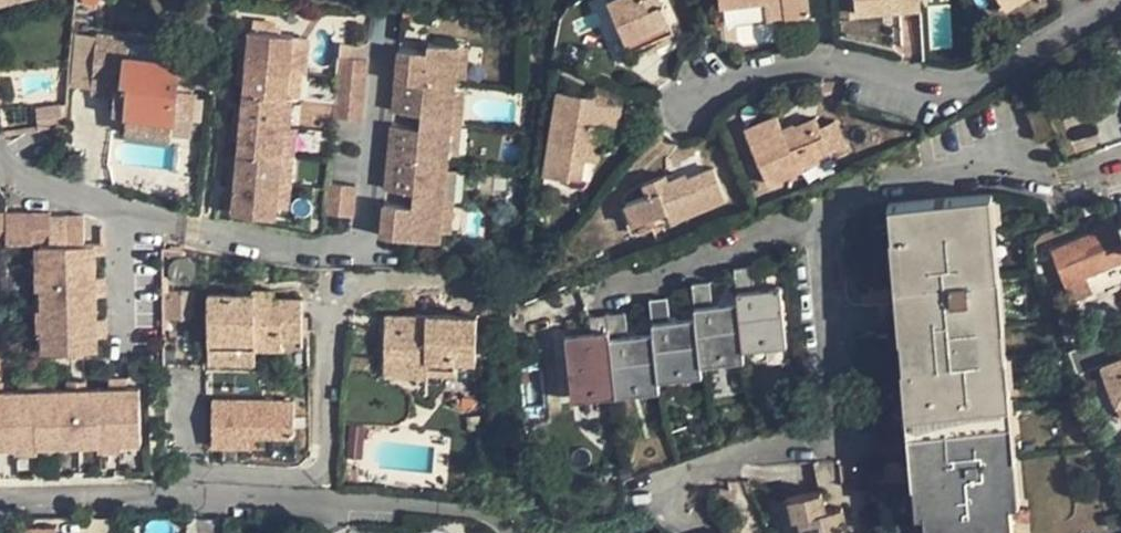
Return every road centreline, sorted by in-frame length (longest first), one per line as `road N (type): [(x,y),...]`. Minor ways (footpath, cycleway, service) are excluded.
road 1 (residential): [(151,495),(182,477),(311,473),(323,457),(327,321),(341,298),(365,284),(416,283),(446,285),(472,300)]
road 2 (residential): [(0,151),(20,172),(171,228),(391,256)]
road 3 (residential): [(151,495),(473,510),(507,532)]
road 4 (residential): [(8,498),(151,495)]

